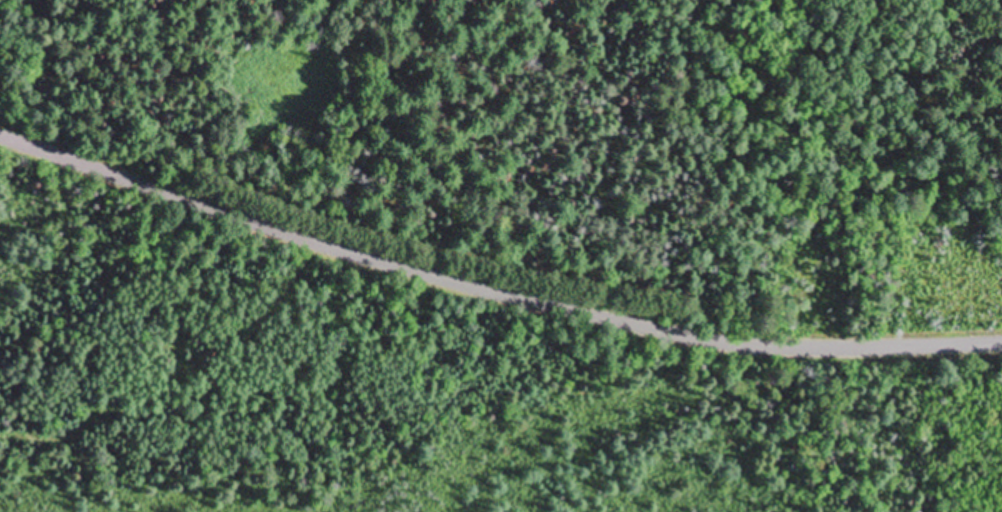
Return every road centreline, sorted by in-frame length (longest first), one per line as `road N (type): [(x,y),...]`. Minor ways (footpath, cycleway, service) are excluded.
road 1 (residential): [(0,138),(353,254),(701,338),(840,350),(1001,345)]

